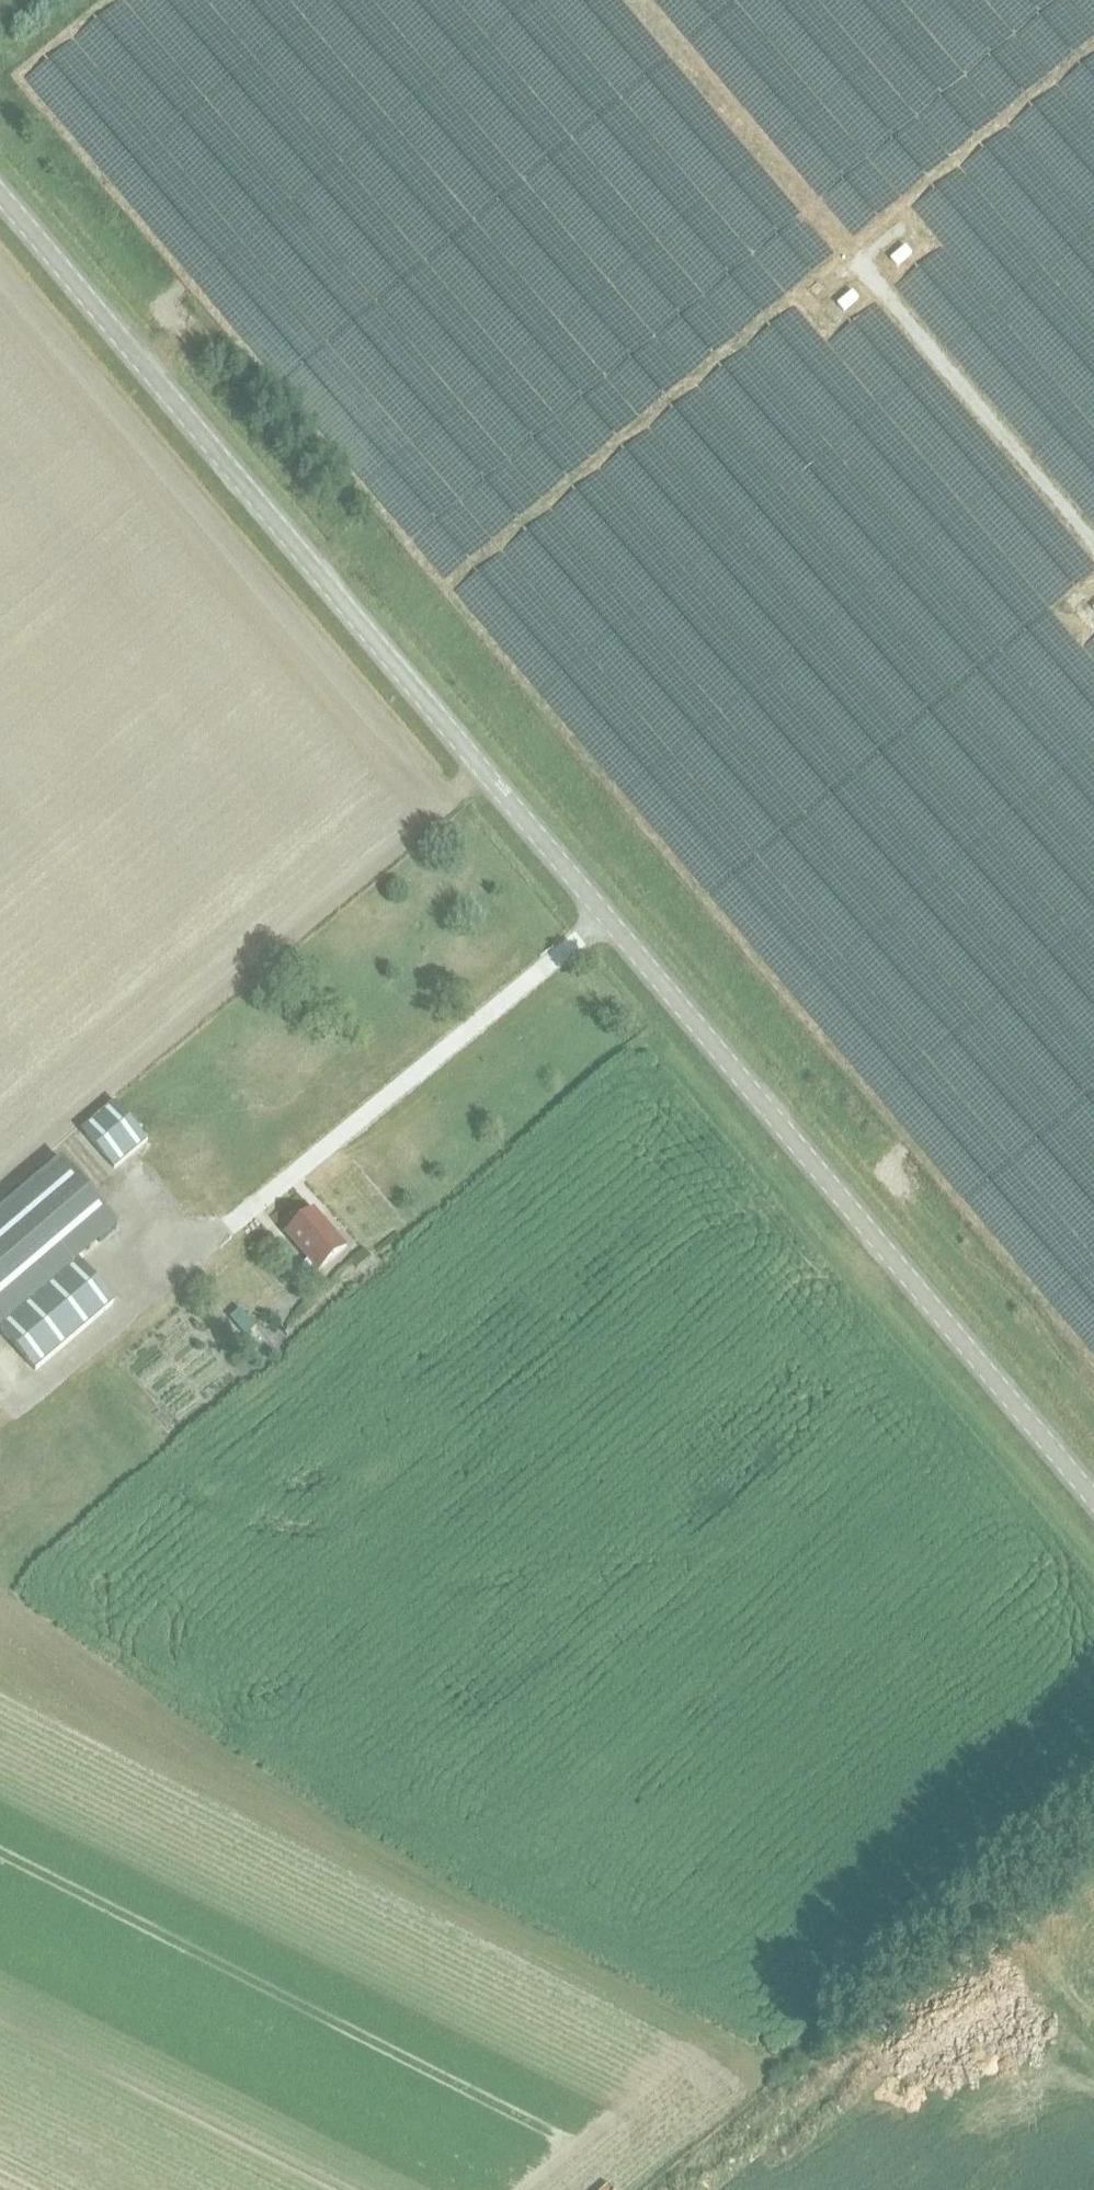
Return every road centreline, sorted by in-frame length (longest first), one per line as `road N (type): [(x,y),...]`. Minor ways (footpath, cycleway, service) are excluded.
road 1 (unclassified): [(1093,1504),(0,202)]

